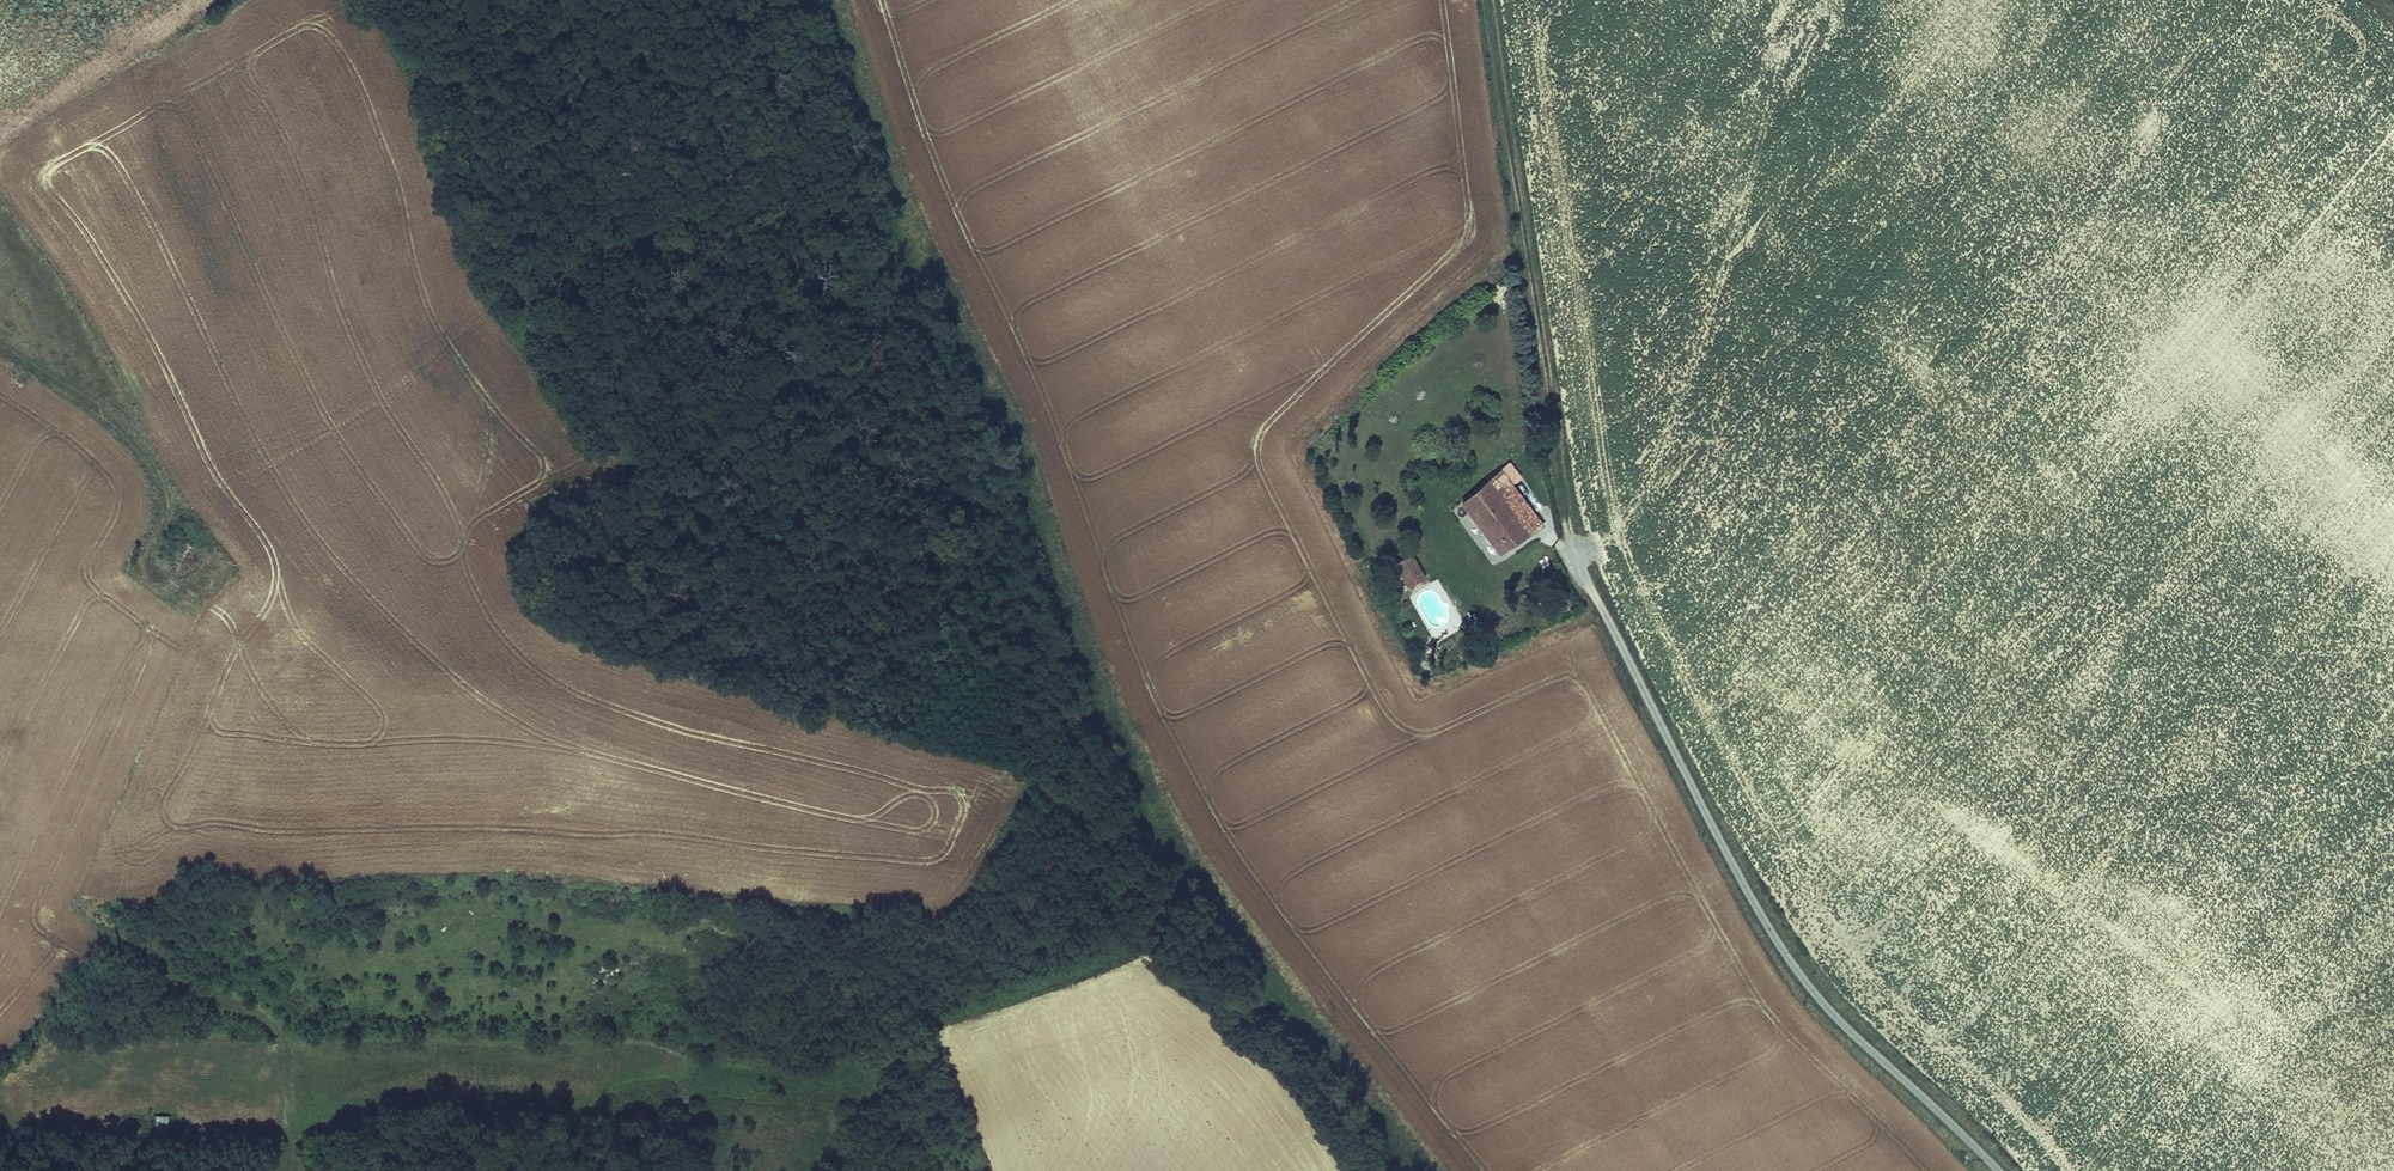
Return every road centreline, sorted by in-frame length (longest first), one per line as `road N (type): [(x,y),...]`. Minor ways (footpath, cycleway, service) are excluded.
road 1 (unclassified): [(1577,550),(1806,975),(2002,1170)]
road 2 (track): [(1490,0),(1577,550)]
road 3 (track): [(186,610),(148,579),(149,551),(167,507),(142,446),(99,407),(0,350)]

